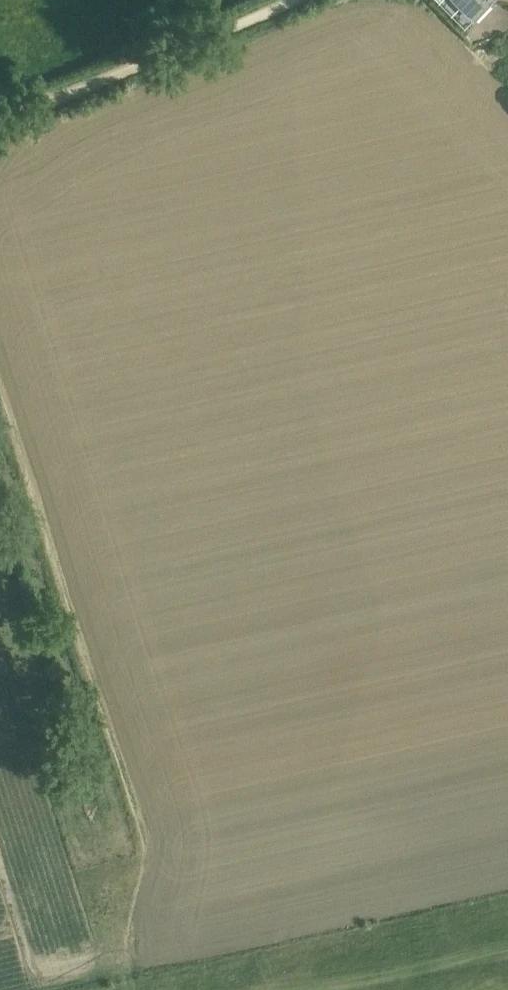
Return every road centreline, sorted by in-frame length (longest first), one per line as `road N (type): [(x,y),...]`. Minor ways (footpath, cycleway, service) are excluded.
road 1 (track): [(298,0),(0,119)]

